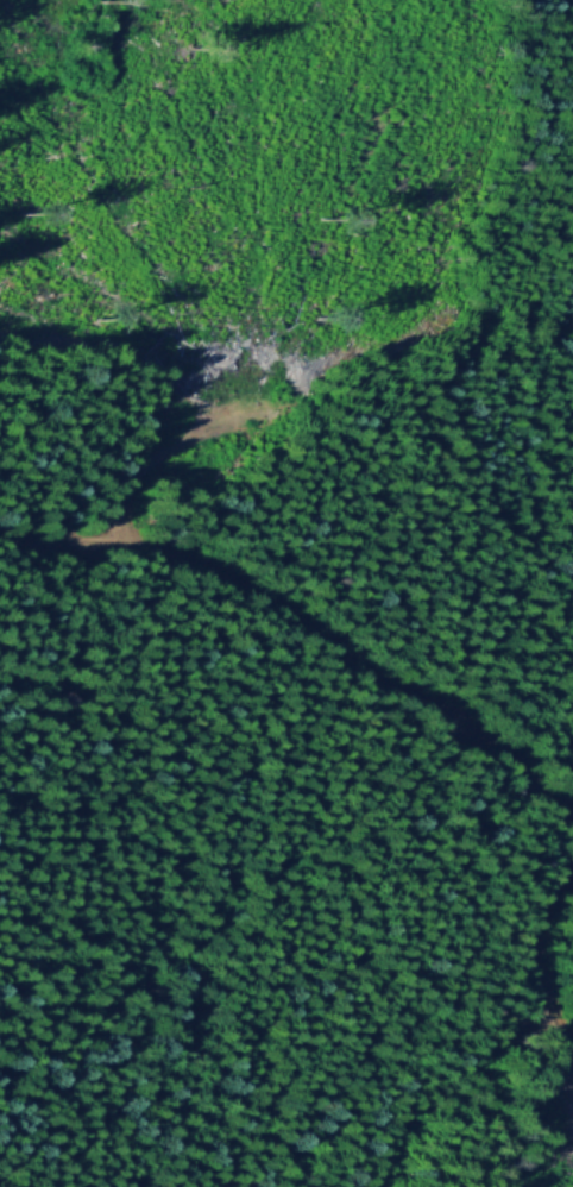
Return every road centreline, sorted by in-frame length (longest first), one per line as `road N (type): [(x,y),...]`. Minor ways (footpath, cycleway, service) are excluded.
road 1 (track): [(0,533),(140,549),(277,607),(410,689),(572,821)]
road 2 (track): [(260,410),(163,454),(139,477),(128,503),(140,549)]
road 3 (track): [(572,1047),(549,1016),(541,947),(547,915),(572,870)]

